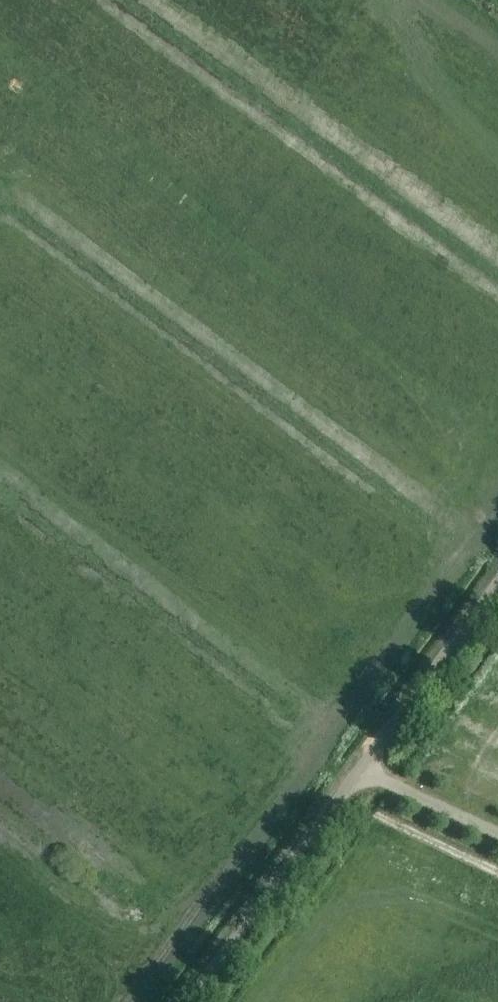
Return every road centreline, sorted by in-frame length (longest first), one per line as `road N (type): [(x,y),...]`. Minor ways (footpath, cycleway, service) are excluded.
road 1 (unclassified): [(188,1001),(497,584)]

